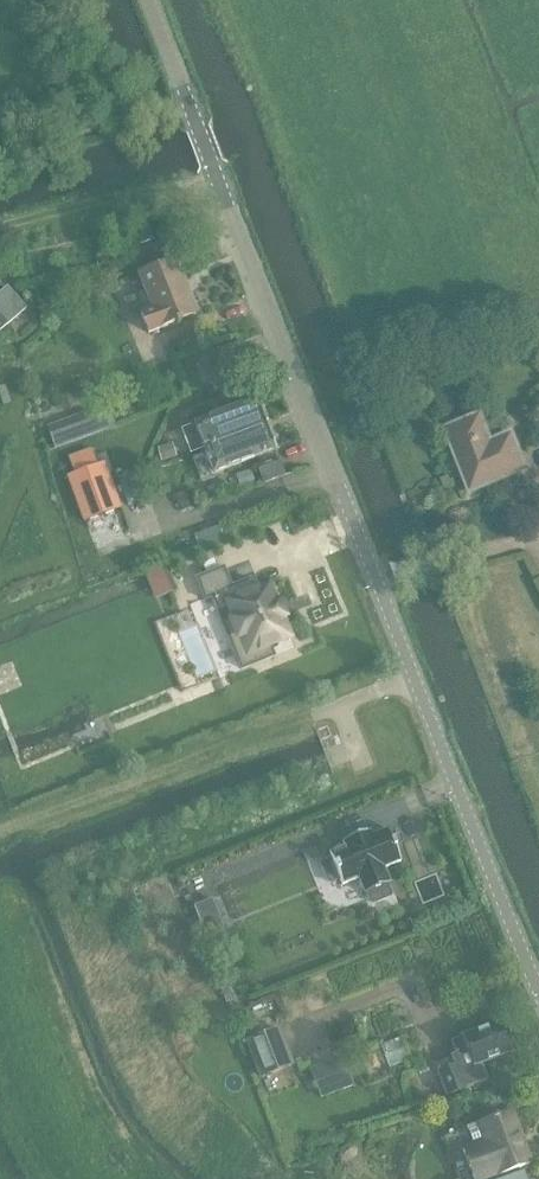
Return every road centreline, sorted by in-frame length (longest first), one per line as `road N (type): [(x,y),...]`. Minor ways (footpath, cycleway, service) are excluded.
road 1 (tertiary): [(217,177),(538,988)]
road 2 (track): [(313,717),(0,833)]
road 3 (tertiary): [(217,177),(149,0)]

